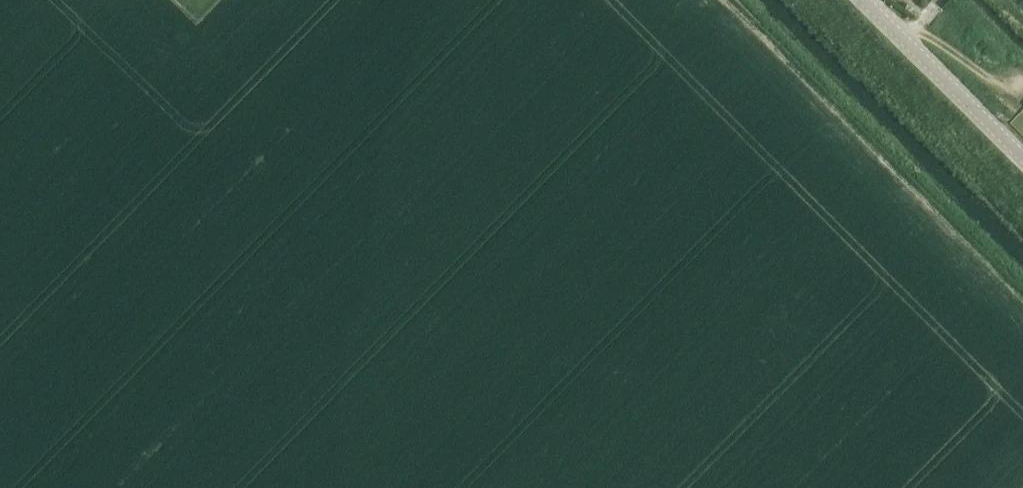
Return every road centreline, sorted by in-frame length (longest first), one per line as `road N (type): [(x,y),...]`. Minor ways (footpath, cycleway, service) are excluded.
road 1 (tertiary): [(1022,159),(863,0)]

